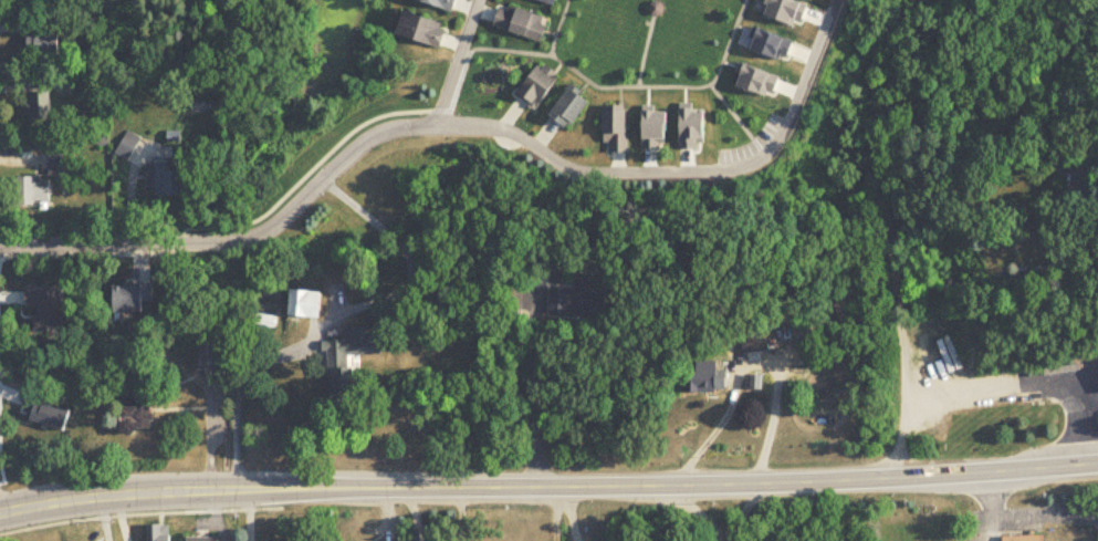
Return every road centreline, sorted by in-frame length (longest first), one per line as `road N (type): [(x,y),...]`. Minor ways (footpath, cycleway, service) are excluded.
road 1 (primary): [(0,512),(170,490),(777,483),(1097,463)]
road 2 (residential): [(471,0),(430,125),(506,131),(556,163),(592,173),(724,171),(765,162),(792,131),(836,0)]
road 3 (residential): [(0,244),(244,240)]
road 4 (residential): [(244,240),(270,230),(364,142),(430,125)]

